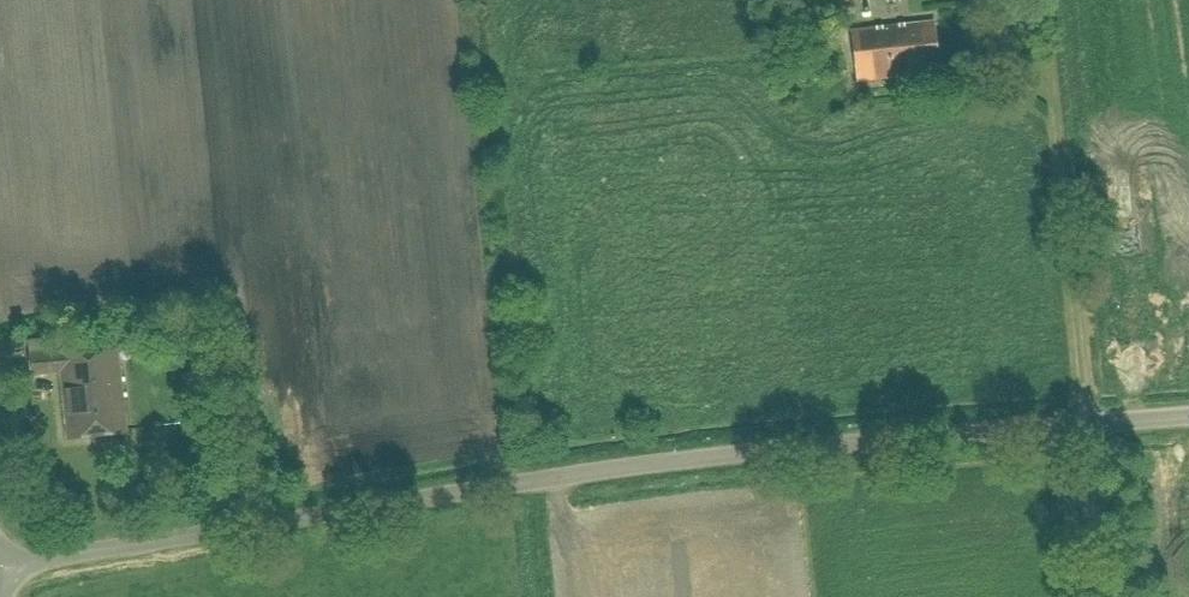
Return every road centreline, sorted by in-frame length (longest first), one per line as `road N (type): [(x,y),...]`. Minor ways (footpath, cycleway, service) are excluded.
road 1 (unclassified): [(0,564),(818,442),(1188,422)]

